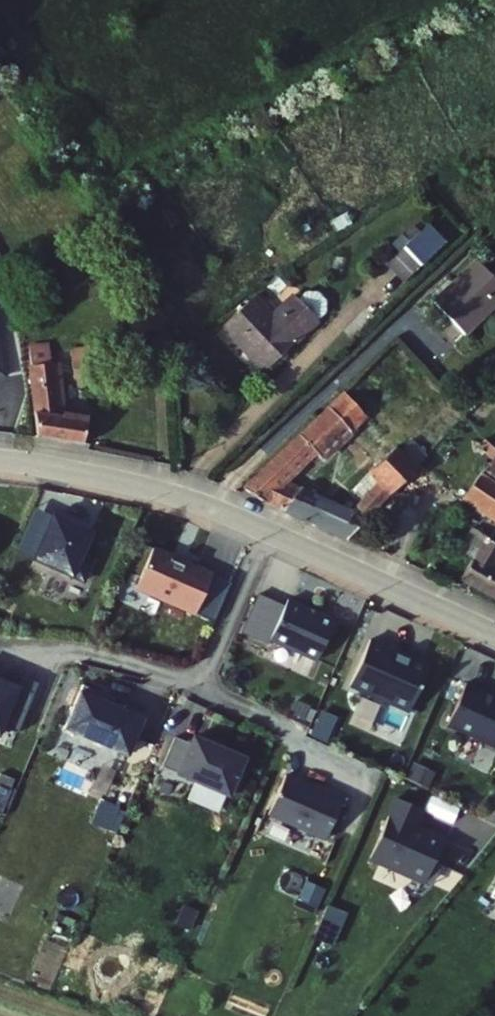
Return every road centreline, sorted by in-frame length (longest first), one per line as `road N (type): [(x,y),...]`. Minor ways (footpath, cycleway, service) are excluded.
road 1 (residential): [(264,530),(173,496),(0,461)]
road 2 (residential): [(494,634),(264,530)]
road 3 (residential): [(196,689),(109,660),(0,655)]
road 4 (residential): [(196,689),(278,727),(370,786)]
road 5 (residential): [(264,530),(196,689)]

